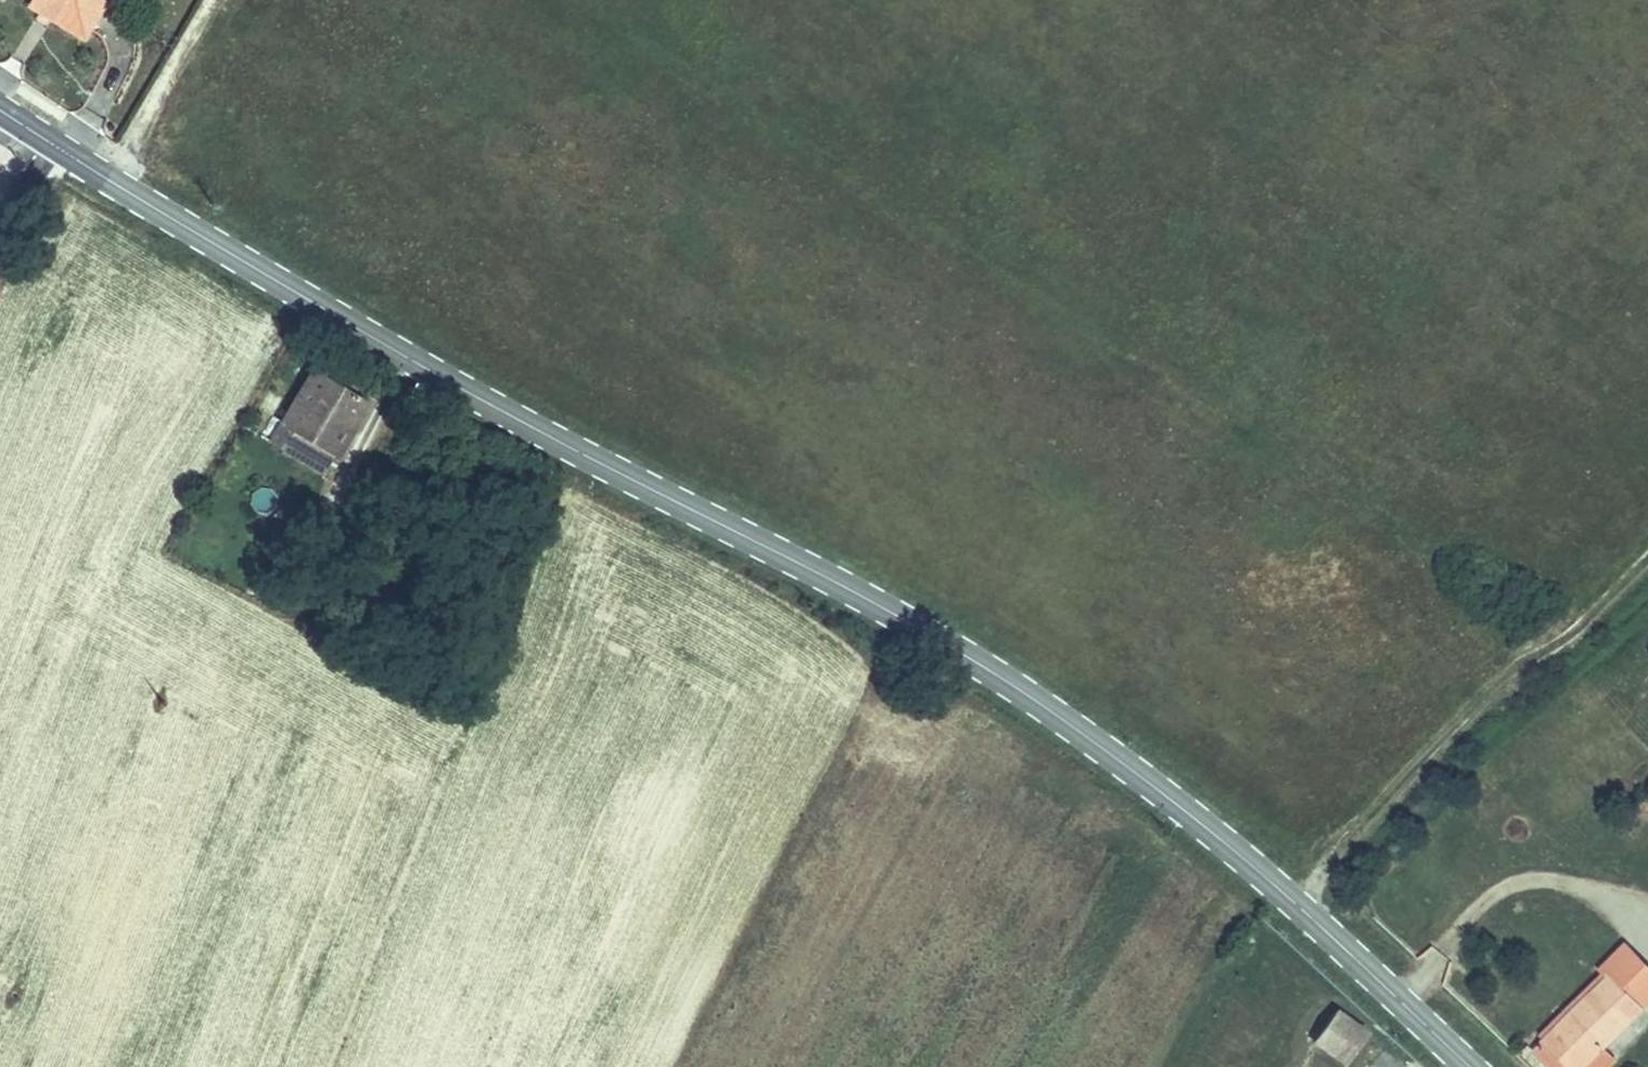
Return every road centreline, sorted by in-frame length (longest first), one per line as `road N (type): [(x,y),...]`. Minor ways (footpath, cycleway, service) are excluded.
road 1 (secondary): [(0,113),(286,296),(895,618),(1147,787),(1475,1066)]

